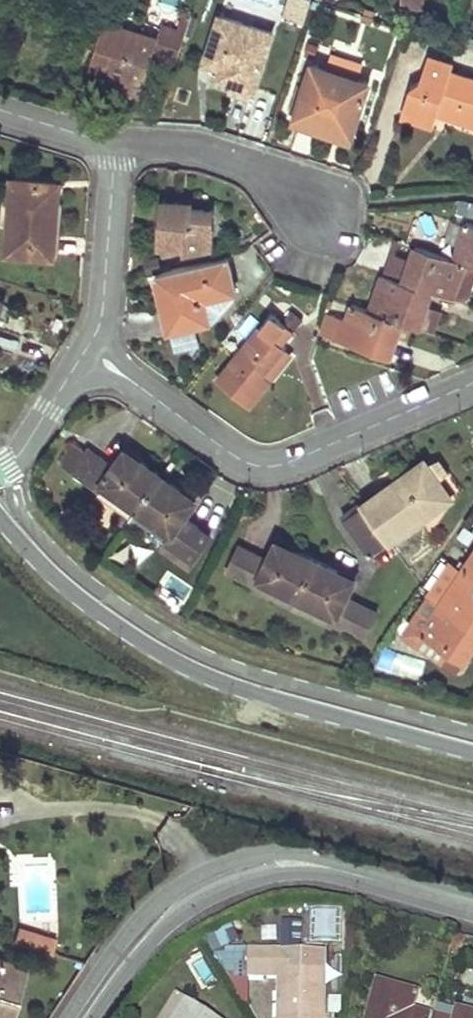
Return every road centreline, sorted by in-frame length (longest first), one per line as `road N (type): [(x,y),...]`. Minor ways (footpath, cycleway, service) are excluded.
road 1 (tertiary): [(0,519),(46,571),(185,668),(472,754)]
road 2 (tertiary): [(432,898),(314,857),(286,853),(232,862),(149,909),(71,1017)]
road 3 (residential): [(93,354),(241,461),(265,469),(472,383)]
road 4 (tertiary): [(94,1017),(174,920),(248,883),(302,874),(432,898)]
road 5 (residential): [(115,145),(212,151),(321,204)]
road 6 (residential): [(93,354),(115,145)]
road 7 (residential): [(0,470),(93,354)]

